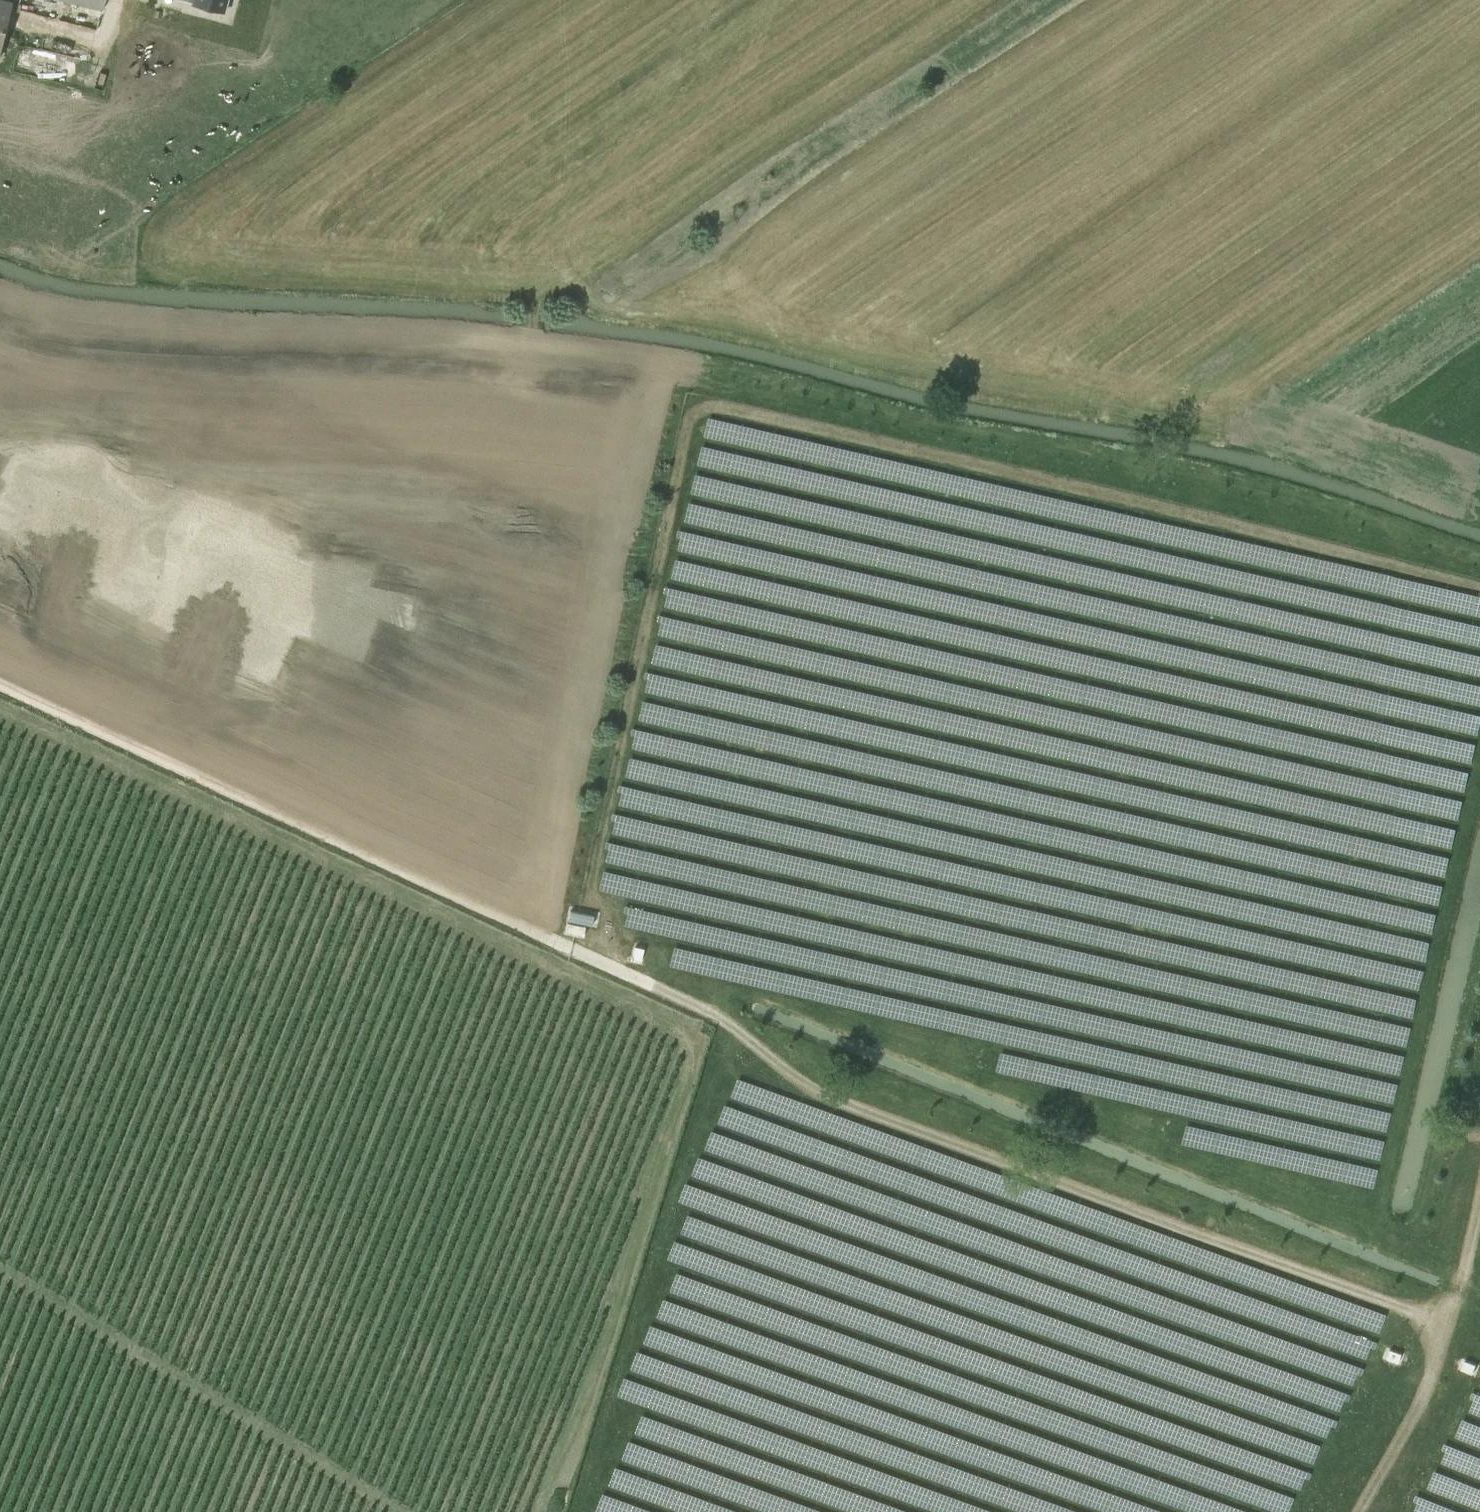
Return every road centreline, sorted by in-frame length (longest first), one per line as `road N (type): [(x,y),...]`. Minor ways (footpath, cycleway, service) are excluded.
road 1 (track): [(0,683),(727,1019),(796,1081),(1442,1323),(1428,1387),(1359,1511)]
road 2 (track): [(719,0),(612,149),(538,285),(529,382),(549,456)]
road 3 (track): [(1442,1323),(1466,1268),(1479,1204)]

